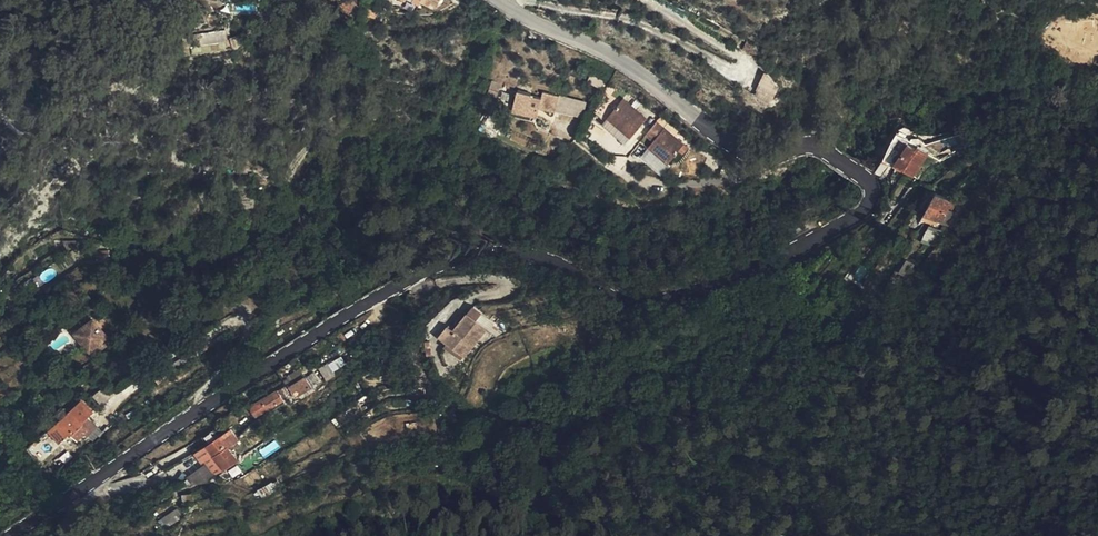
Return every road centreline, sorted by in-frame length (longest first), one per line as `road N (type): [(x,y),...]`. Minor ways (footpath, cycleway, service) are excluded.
road 1 (tertiary): [(11,535),(403,280),(489,250),(526,252),(634,296),(666,298),(821,234),(875,197),(870,180),(828,148),(807,141),(763,154),(733,148),(651,80),(495,0)]

